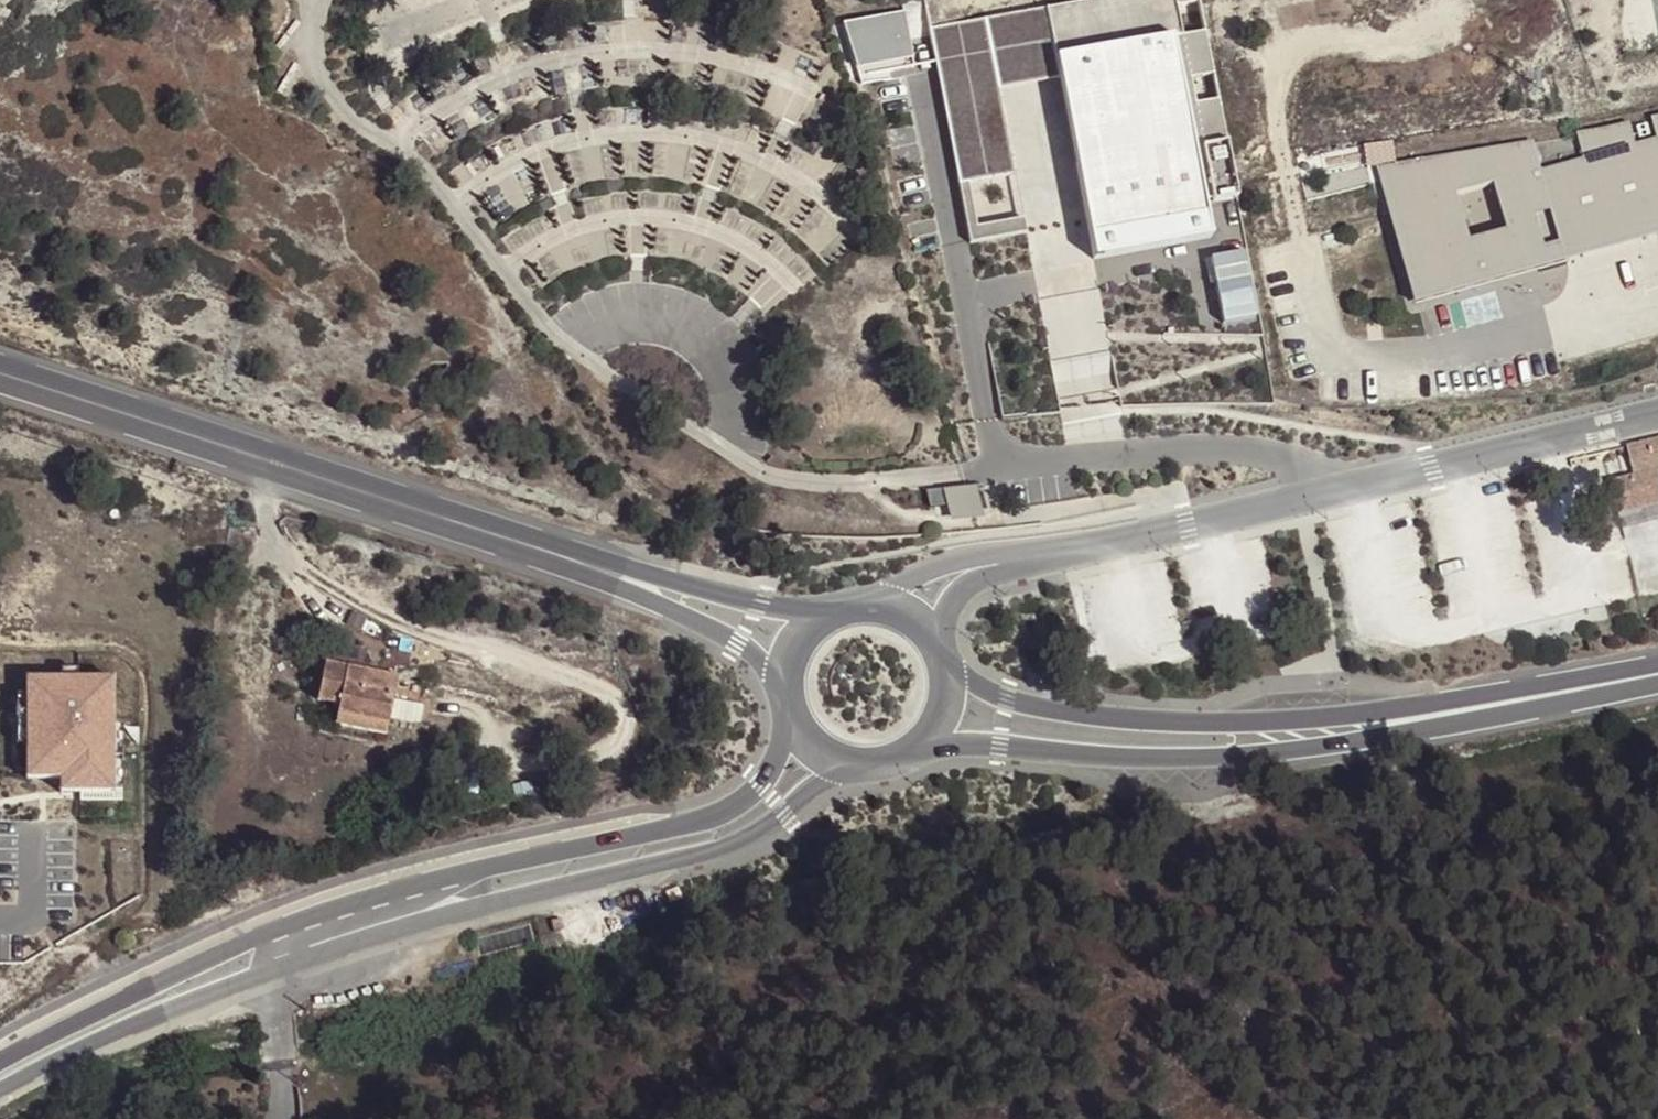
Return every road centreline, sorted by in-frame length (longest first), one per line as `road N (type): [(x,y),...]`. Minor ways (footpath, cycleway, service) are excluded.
road 1 (secondary): [(0,1091),(145,1021),(328,952),(726,846),(853,769)]
road 2 (secondary): [(795,728),(751,792),(723,812),(320,914),(0,1062)]
road 3 (secondary): [(833,614),(626,568),(0,362)]
road 4 (secondary): [(0,382),(590,575),(719,634),(786,677)]
road 5 (secondary): [(933,739),(1068,755),(1261,755),(1380,739),(1657,679)]
road 6 (secondary): [(1657,667),(1406,706),(1229,723),(1007,703),(949,673)]
road 7 (residential): [(1657,412),(1052,554)]
road 8 (residential): [(1052,554),(948,565),(857,607)]
road 9 (residential): [(943,656),(954,599),(968,584),(1052,554)]

